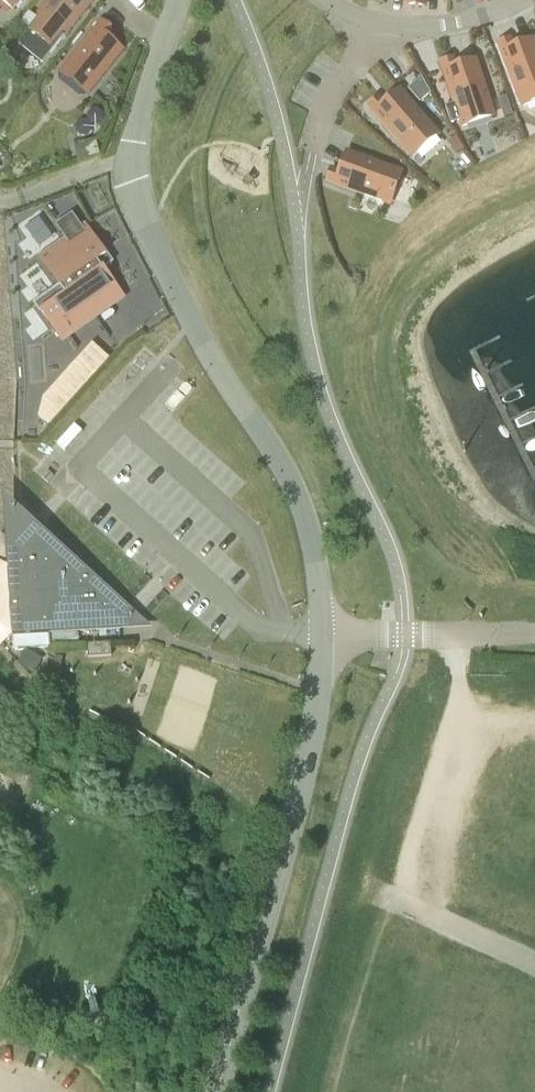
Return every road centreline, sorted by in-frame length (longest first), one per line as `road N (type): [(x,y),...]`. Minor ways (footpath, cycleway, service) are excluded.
road 1 (residential): [(310,527),(288,478),(191,323),(134,200),(135,132),(177,0)]
road 2 (unclassified): [(217,1091),(308,750),(322,631)]
road 3 (track): [(411,907),(407,859),(456,703),(454,634)]
road 4 (unclassified): [(322,631),(534,634)]
road 5 (track): [(534,963),(384,896)]
road 6 (residential): [(377,24),(450,25),(527,0)]
road 7 (residential): [(311,153),(326,108),(377,24)]

